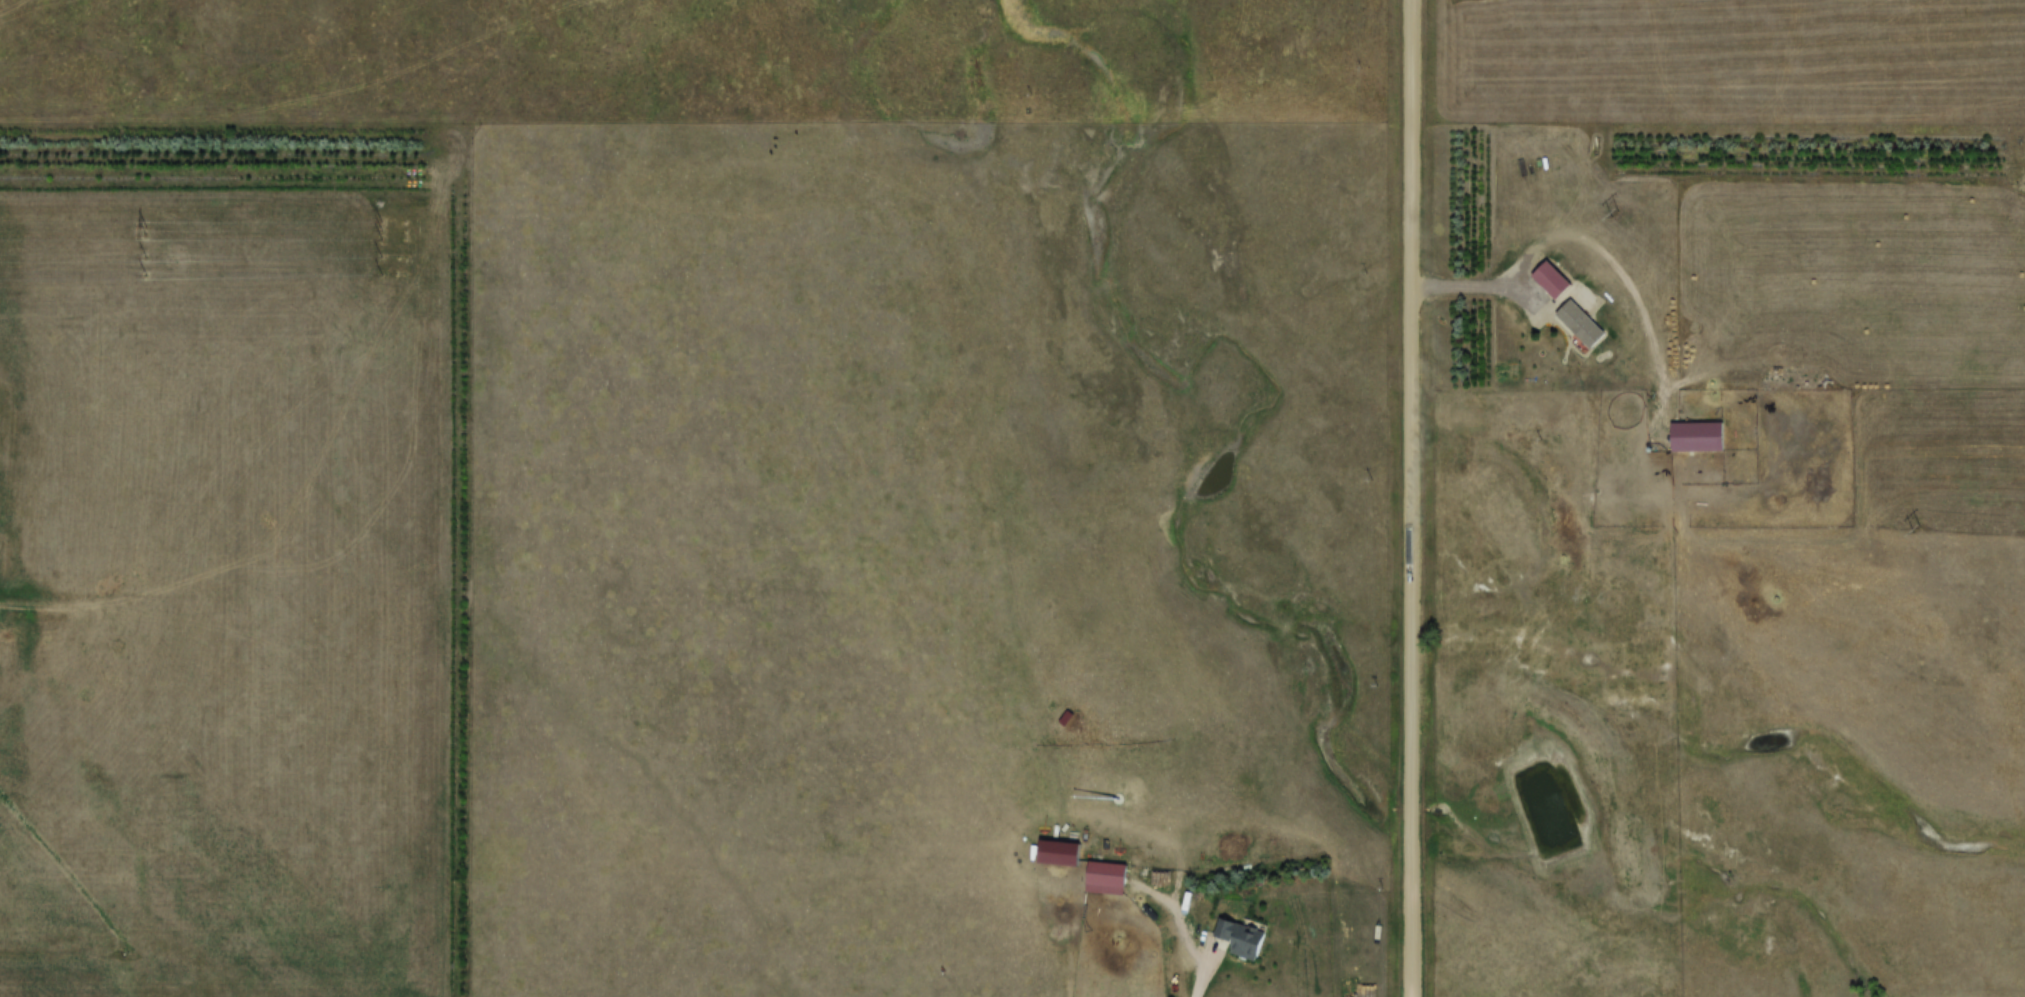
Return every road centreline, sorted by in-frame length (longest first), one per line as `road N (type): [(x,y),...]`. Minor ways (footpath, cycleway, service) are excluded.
road 1 (residential): [(1412,0),(1408,996)]

